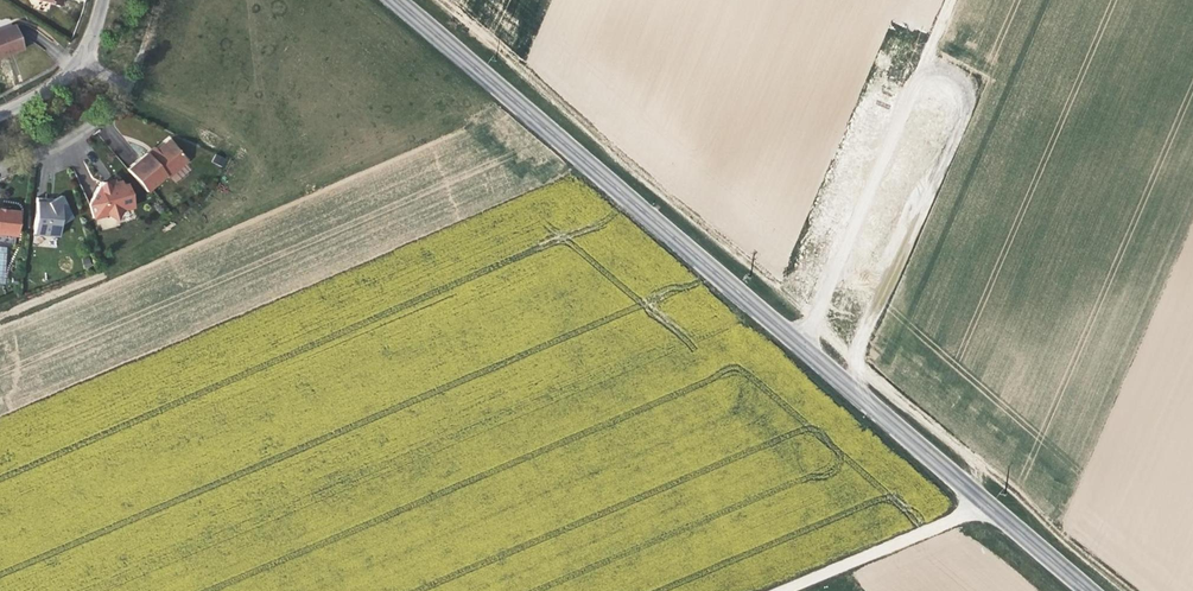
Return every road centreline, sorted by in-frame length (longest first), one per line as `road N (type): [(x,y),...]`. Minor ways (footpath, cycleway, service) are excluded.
road 1 (tertiary): [(398,0),(1088,590)]
road 2 (track): [(1125,590),(447,0)]
road 3 (track): [(954,0),(929,57),(975,82),(859,361)]
road 4 (residential): [(77,58),(125,84),(105,112),(68,141),(0,169)]

